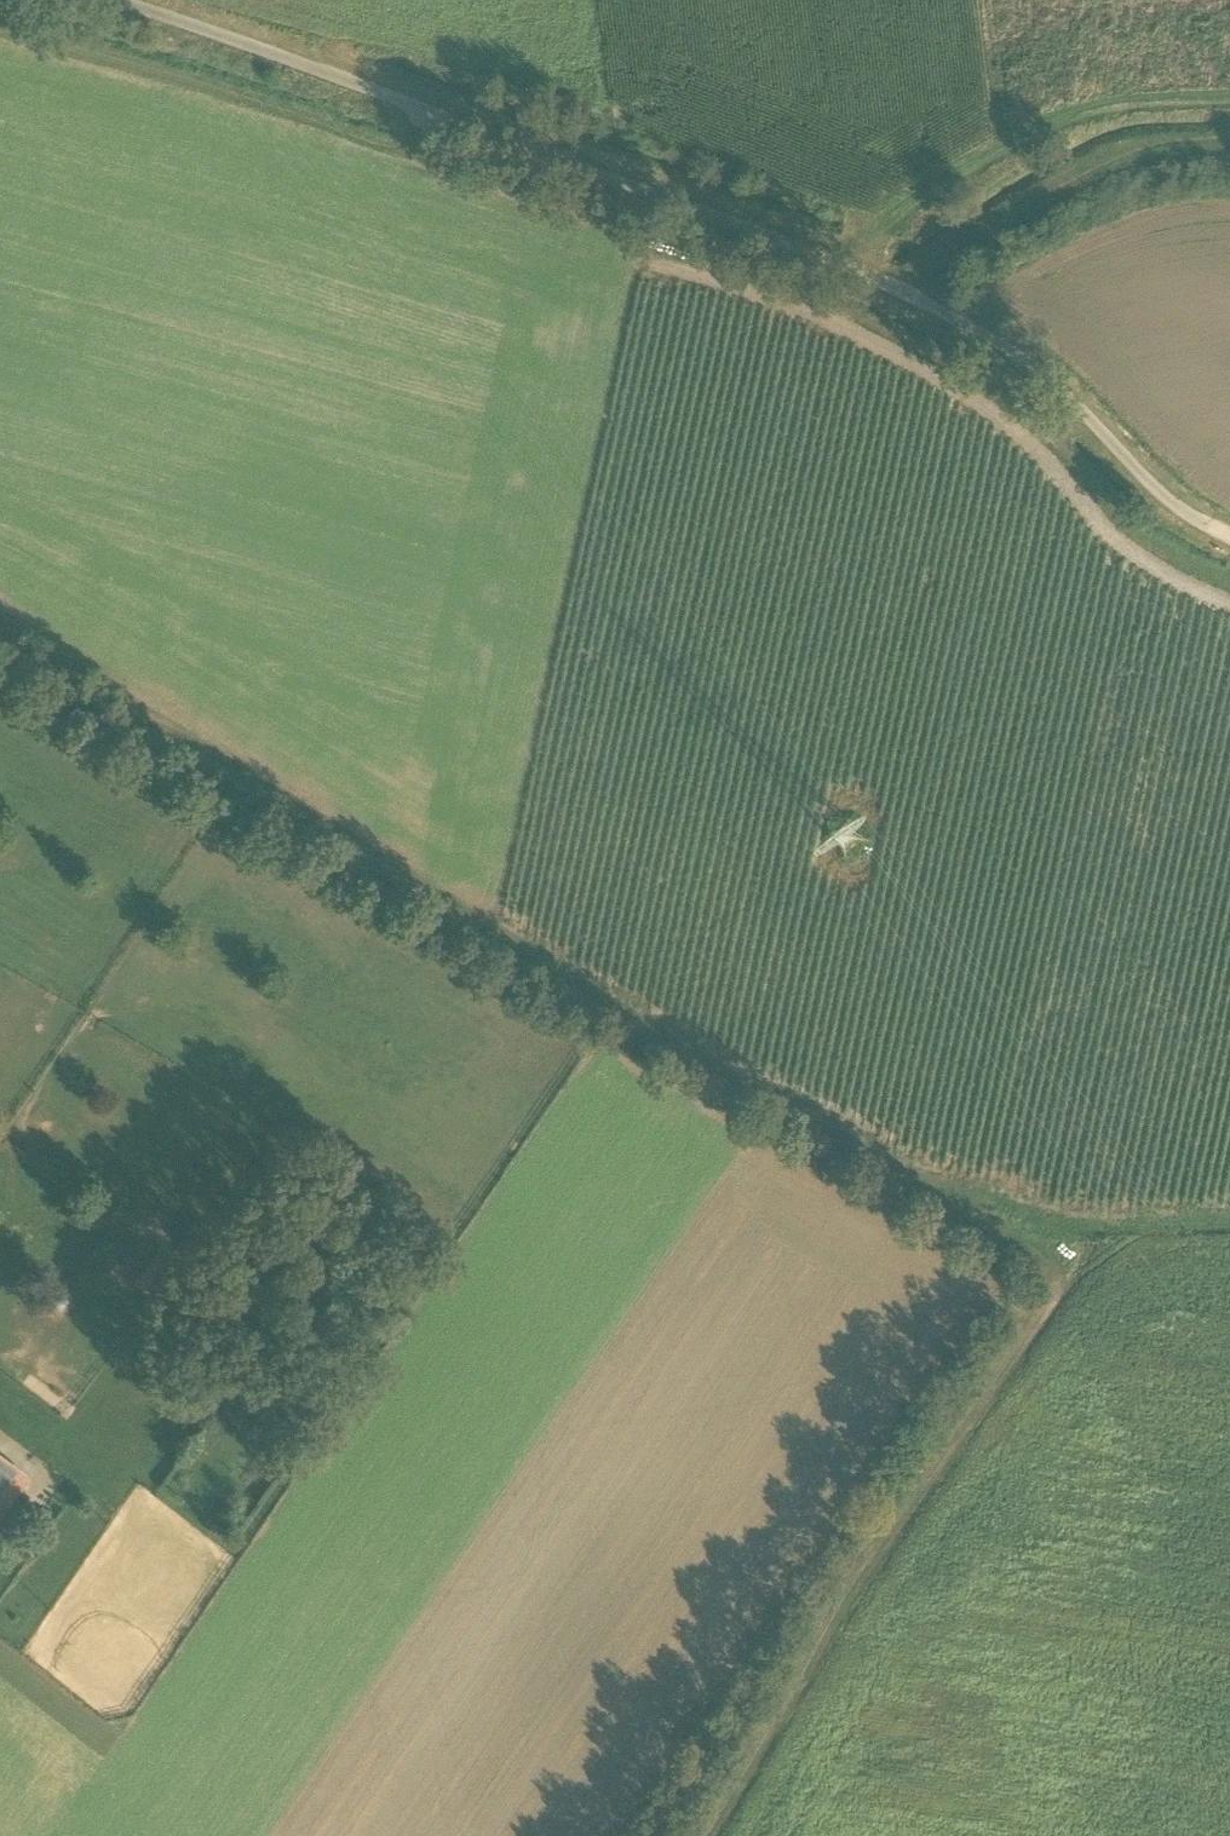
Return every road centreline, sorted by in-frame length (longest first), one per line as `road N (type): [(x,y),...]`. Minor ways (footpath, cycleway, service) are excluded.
road 1 (track): [(0,632),(1052,1248),(1037,1295),(699,1835)]
road 2 (unclassified): [(1219,535),(1168,499),(1053,381),(900,288),(610,163),(131,0)]
road 3 (track): [(900,288),(1115,149),(1229,136)]

